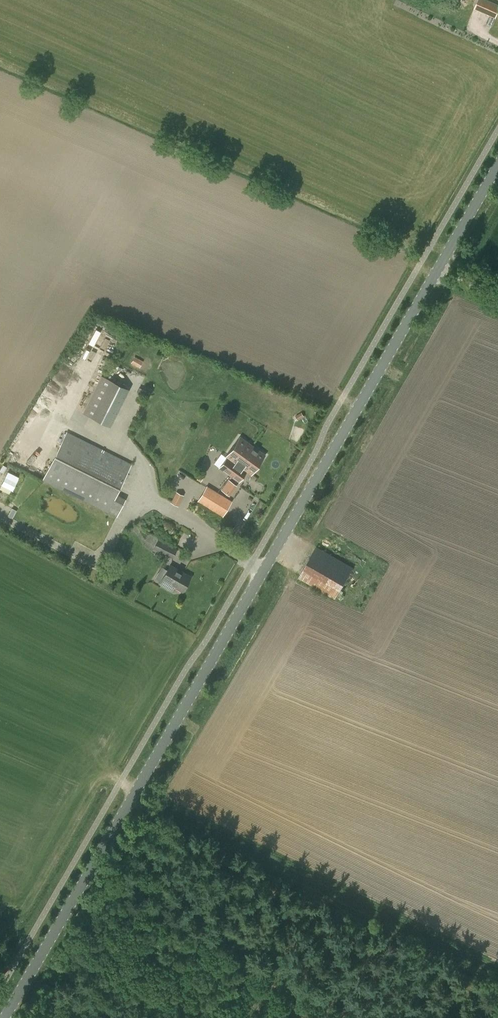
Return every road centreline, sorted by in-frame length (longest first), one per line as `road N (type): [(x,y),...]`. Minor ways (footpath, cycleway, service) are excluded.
road 1 (secondary): [(5,1017),(497,165)]

